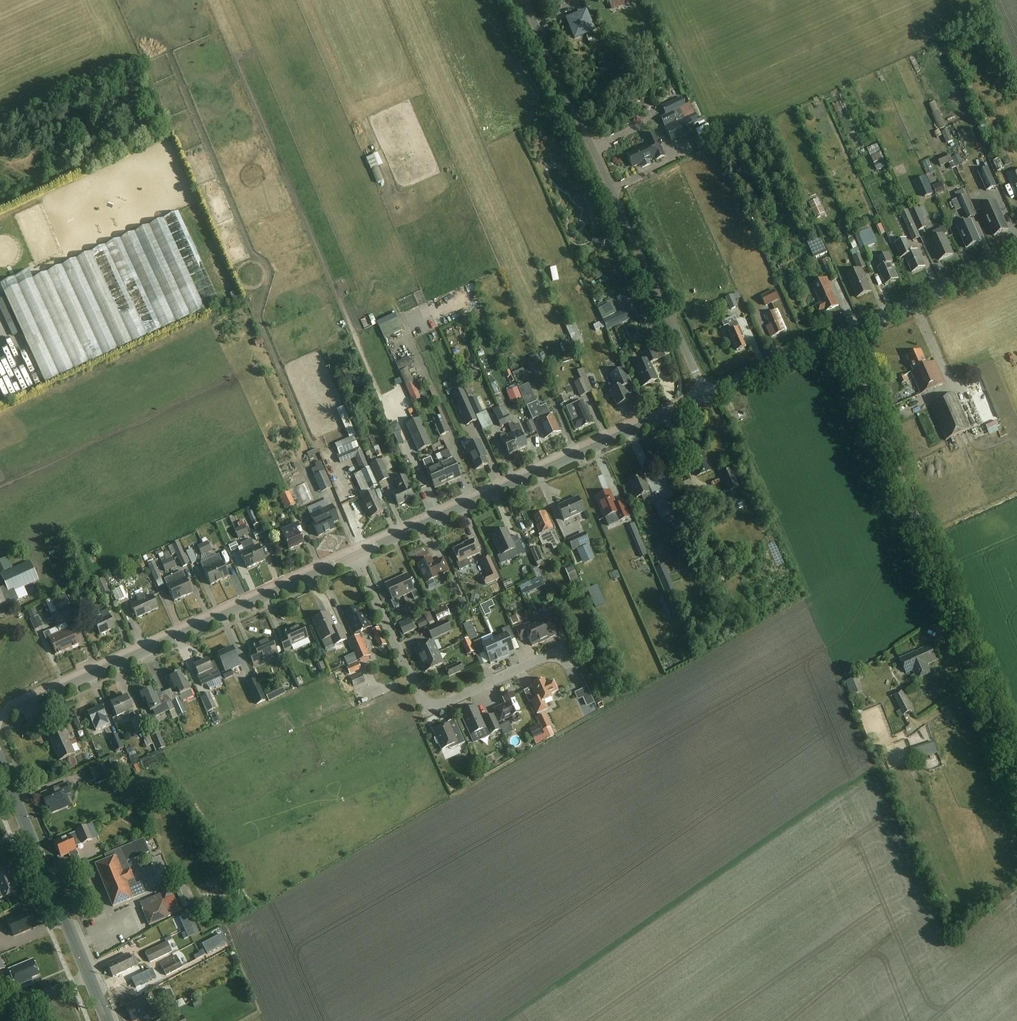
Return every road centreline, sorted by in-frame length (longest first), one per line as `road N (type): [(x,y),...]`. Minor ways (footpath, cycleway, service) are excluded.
road 1 (tertiary): [(1016,770),(843,334)]
road 2 (unclassified): [(707,395),(524,0)]
road 3 (tertiary): [(356,555),(0,717)]
road 4 (tertiary): [(707,395),(356,555)]
road 5 (residential): [(567,662),(561,649),(434,707),(422,703),(356,555)]
road 6 (primary): [(107,1020),(0,761)]
road 7 (tertiary): [(843,334),(1016,256)]
road 8 (tertiary): [(707,395),(843,334)]

